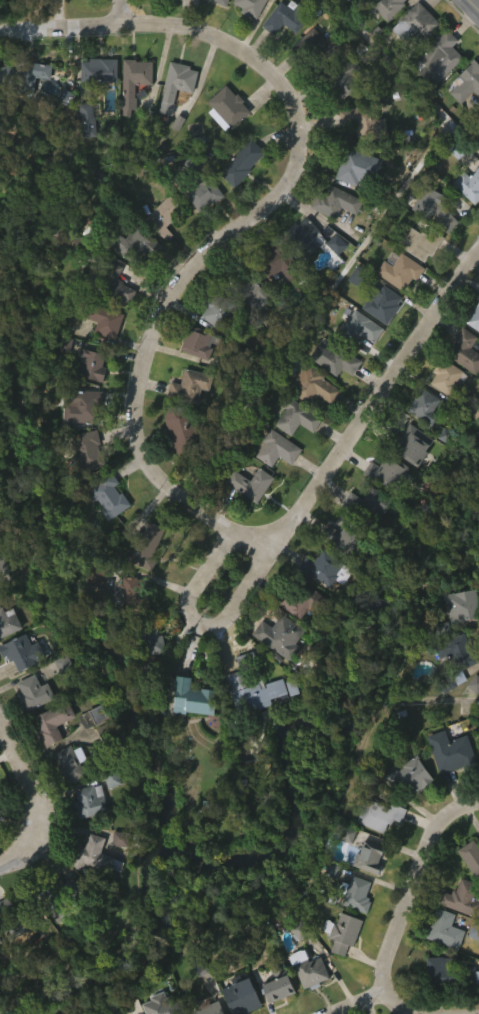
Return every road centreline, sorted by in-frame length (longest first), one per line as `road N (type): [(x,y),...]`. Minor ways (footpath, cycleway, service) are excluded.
road 1 (residential): [(267,559),(191,509),(153,471),(138,385),(159,320),(193,273),(270,206),(288,177),(303,146),(299,91),(236,41),(174,20),(122,17)]
road 2 (residential): [(232,536),(194,601),(210,625),(233,614),(478,251)]
road 3 (residential): [(387,992),(389,951),(435,841),(464,806),(478,805)]
road 4 (residential): [(0,864),(31,848),(38,819),(0,732)]
road 5 (residential): [(0,27),(122,17)]

